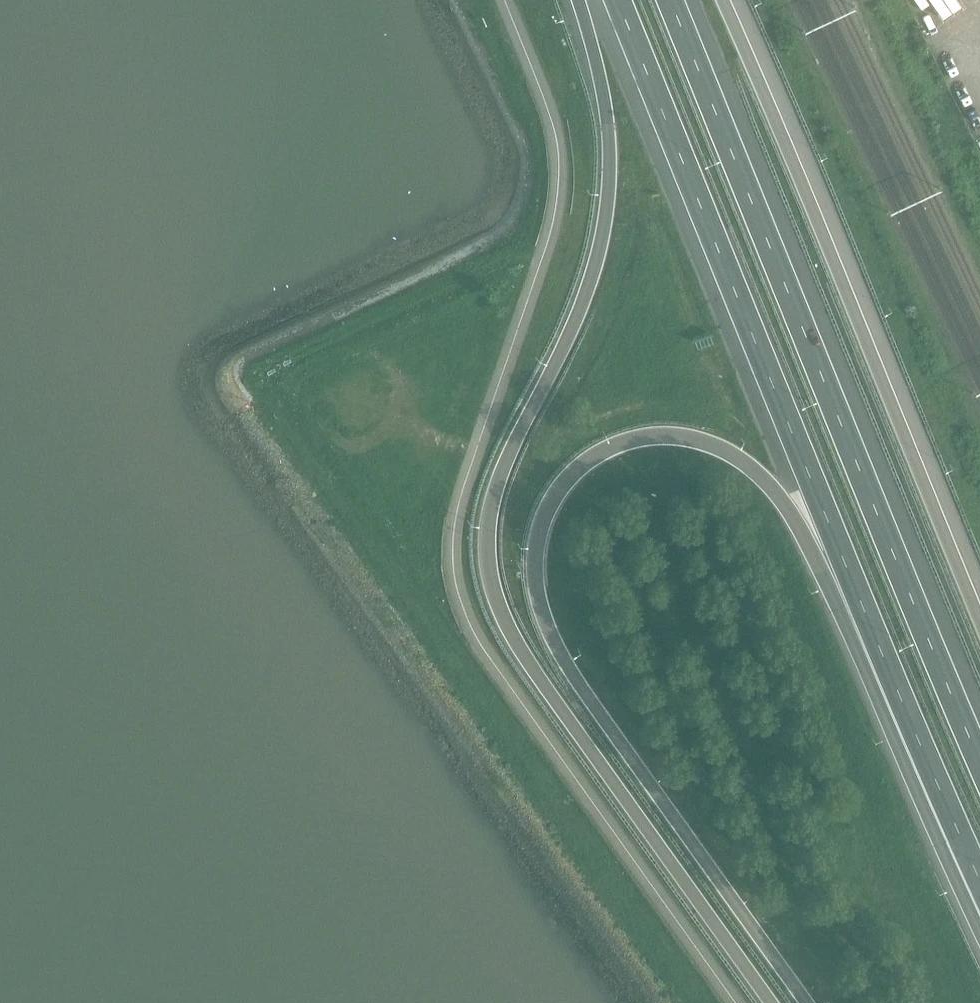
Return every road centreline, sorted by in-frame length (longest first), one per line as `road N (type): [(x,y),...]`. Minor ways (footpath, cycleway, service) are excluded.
road 1 (motorway): [(579,0),(609,127),(609,207),(587,296),(499,471),(487,539),(490,580),(527,656),(774,1002)]
road 2 (unclassified): [(736,1002),(497,671),(466,622),(455,583),(457,503),(551,235),(560,172),(548,107),(504,0)]
road 3 (motorway): [(808,1002),(556,646),(535,569),(553,491),(580,465),(622,442),(663,435),(704,440),(740,458),(781,497),(902,703)]
road 4 (motorway): [(979,750),(671,0)]
road 5 (motorway): [(614,0),(902,703)]
road 6 (motorway): [(979,617),(725,0)]
road 7 (motorway): [(902,703),(979,879)]

